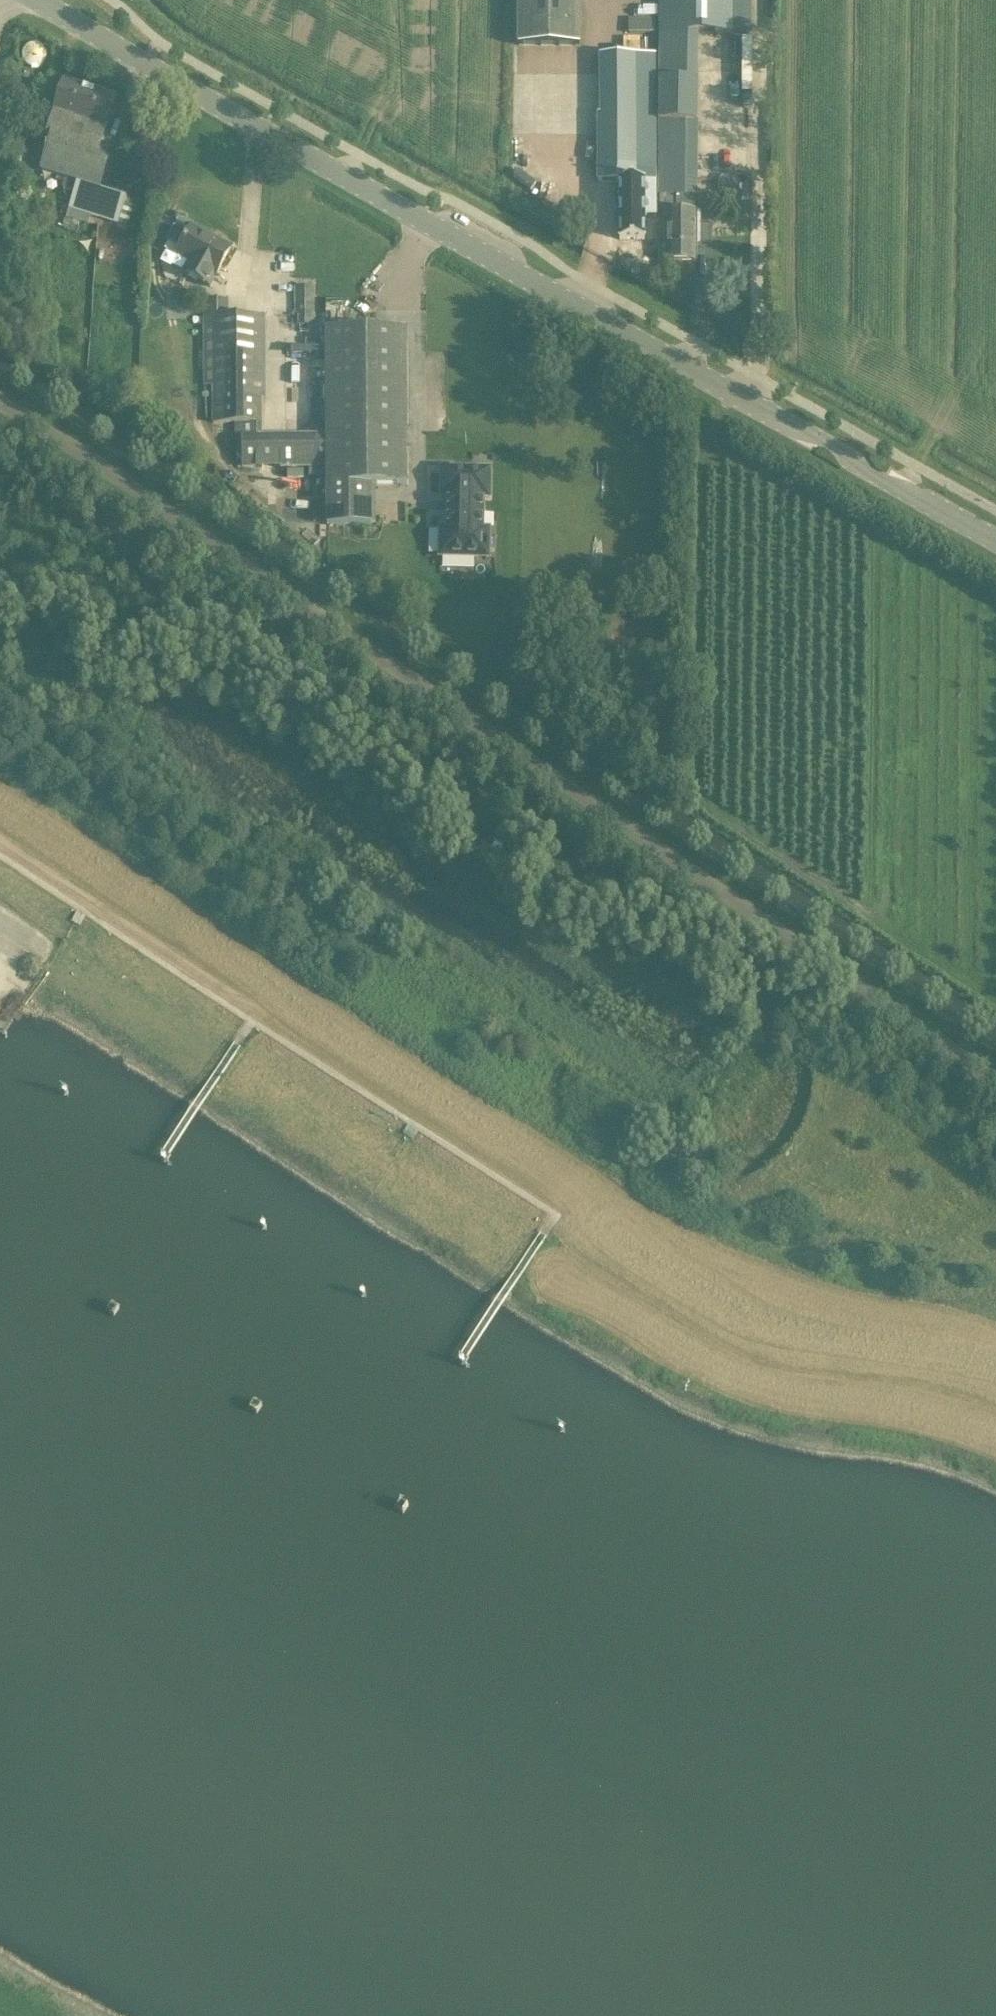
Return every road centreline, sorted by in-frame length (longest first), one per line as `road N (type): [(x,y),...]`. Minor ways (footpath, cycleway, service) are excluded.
road 1 (unclassified): [(995,1082),(0,405)]
road 2 (primary): [(995,538),(41,0)]

